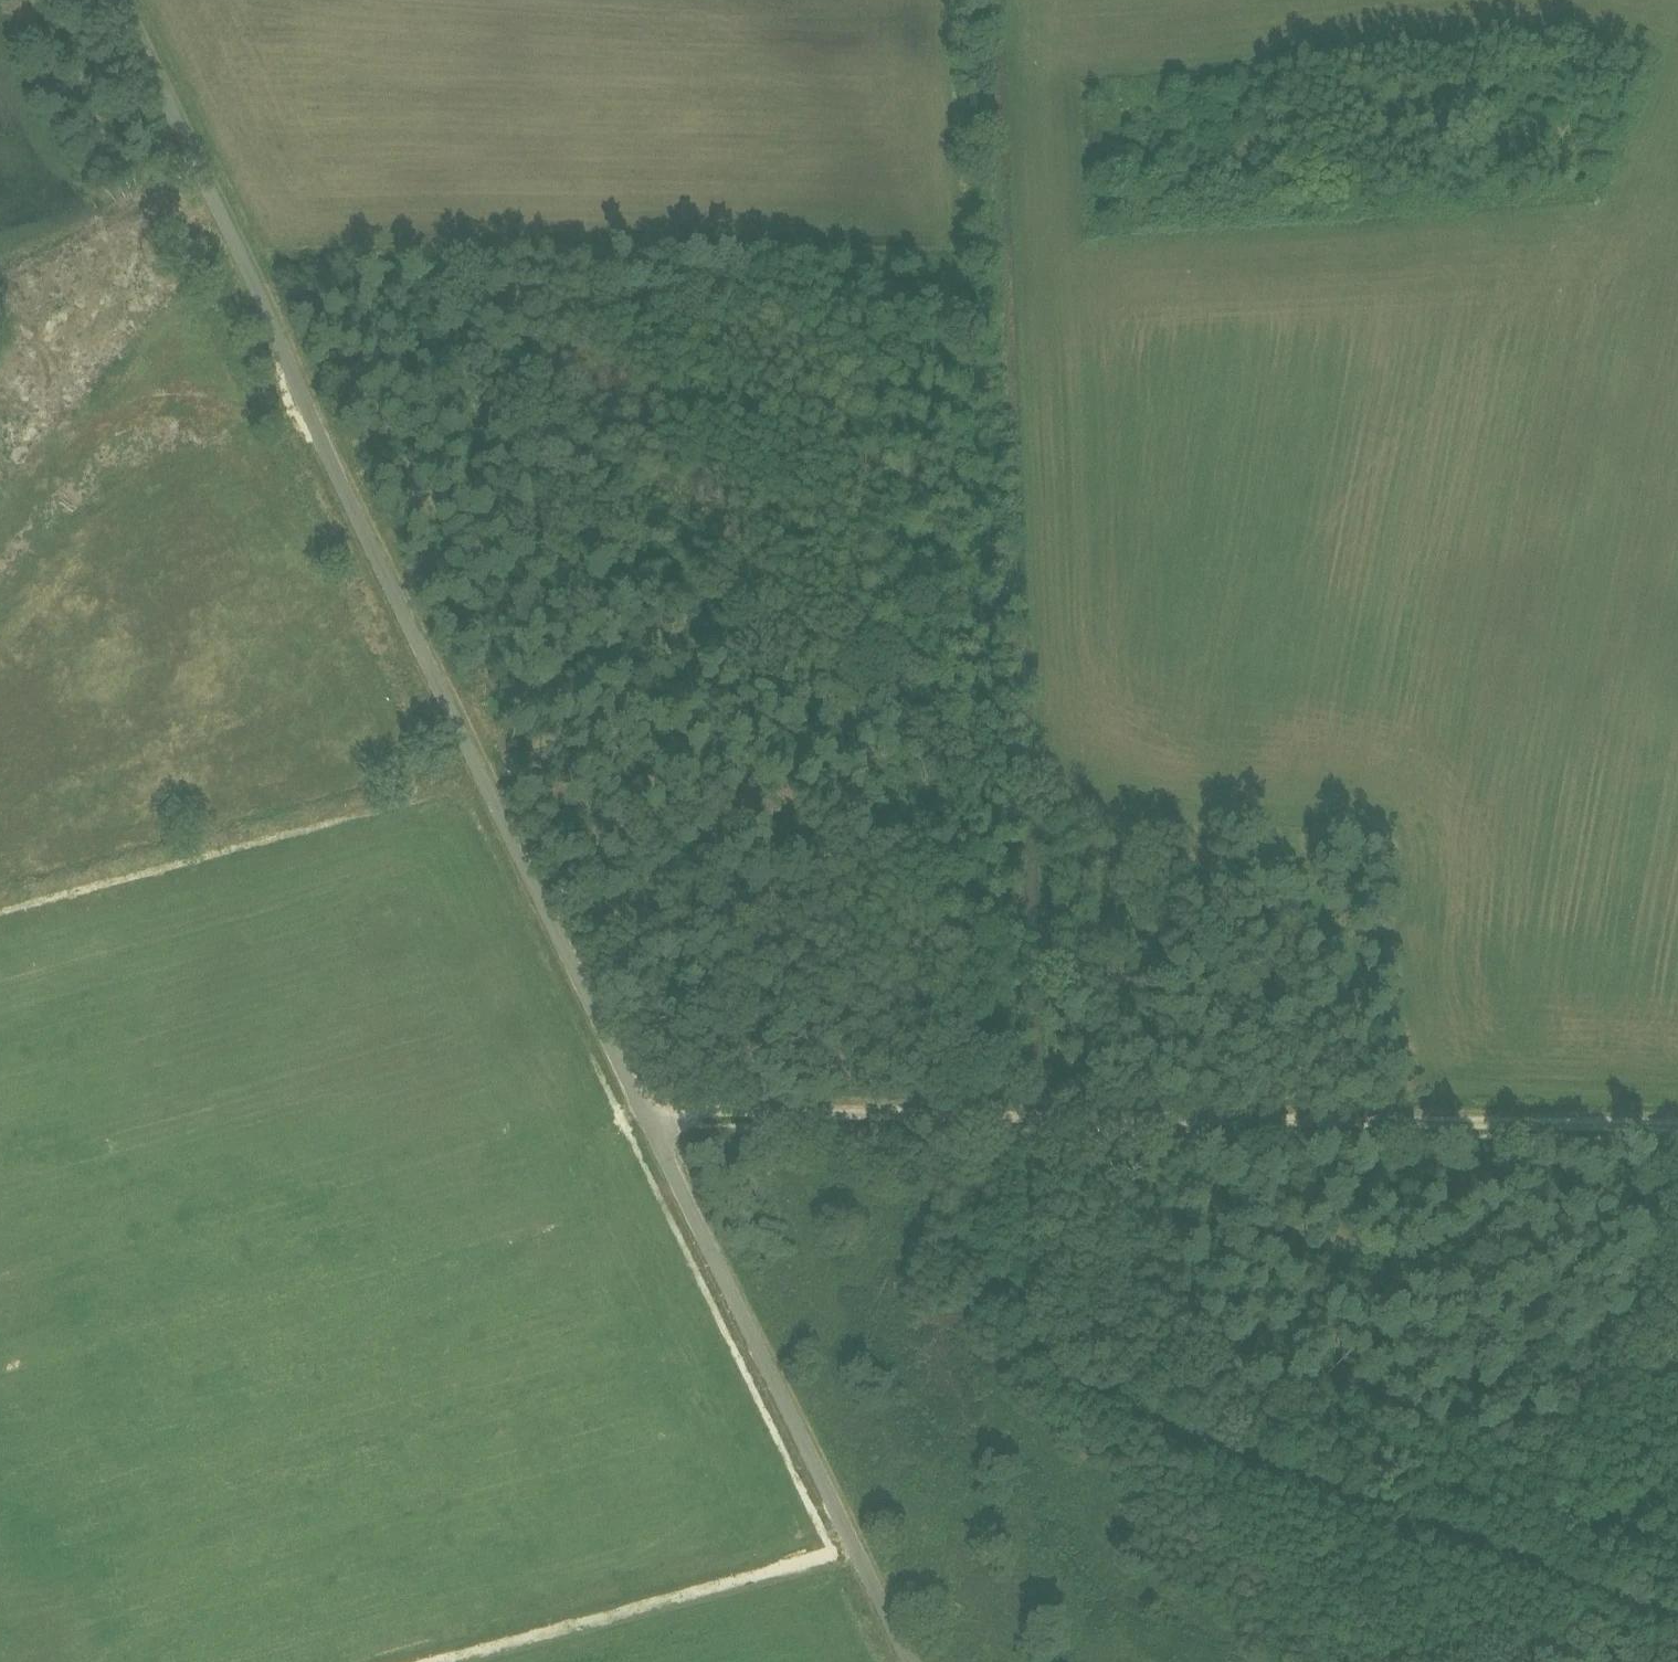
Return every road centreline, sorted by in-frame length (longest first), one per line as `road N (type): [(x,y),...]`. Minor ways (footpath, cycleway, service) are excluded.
road 1 (unclassified): [(910,1661),(114,0)]
road 2 (track): [(655,1119),(1677,1126)]

